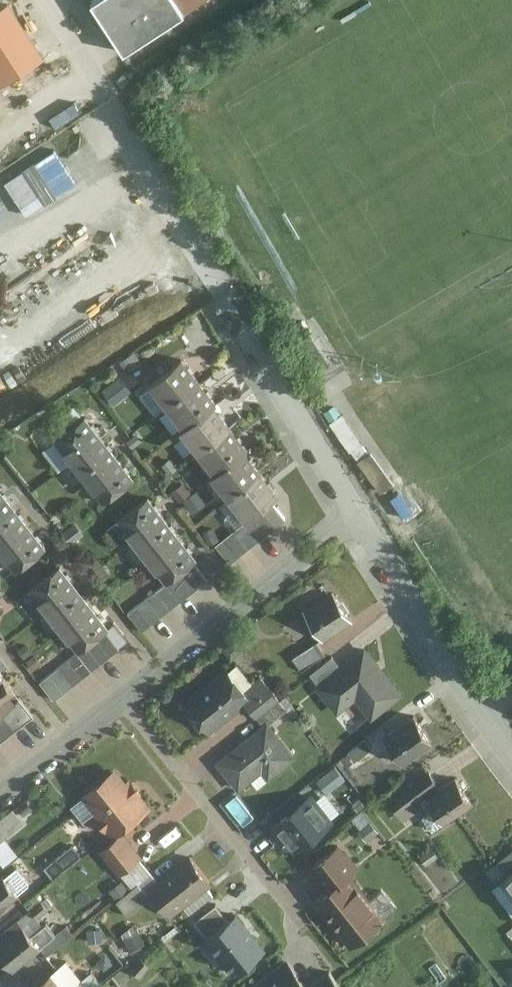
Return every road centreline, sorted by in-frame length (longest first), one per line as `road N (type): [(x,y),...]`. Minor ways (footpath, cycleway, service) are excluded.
road 1 (residential): [(355,523),(122,703)]
road 2 (residential): [(355,523),(511,756)]
road 3 (residential): [(225,306),(355,523)]
road 4 (residential): [(122,703),(283,896)]
road 5 (residential): [(122,703),(0,798)]

